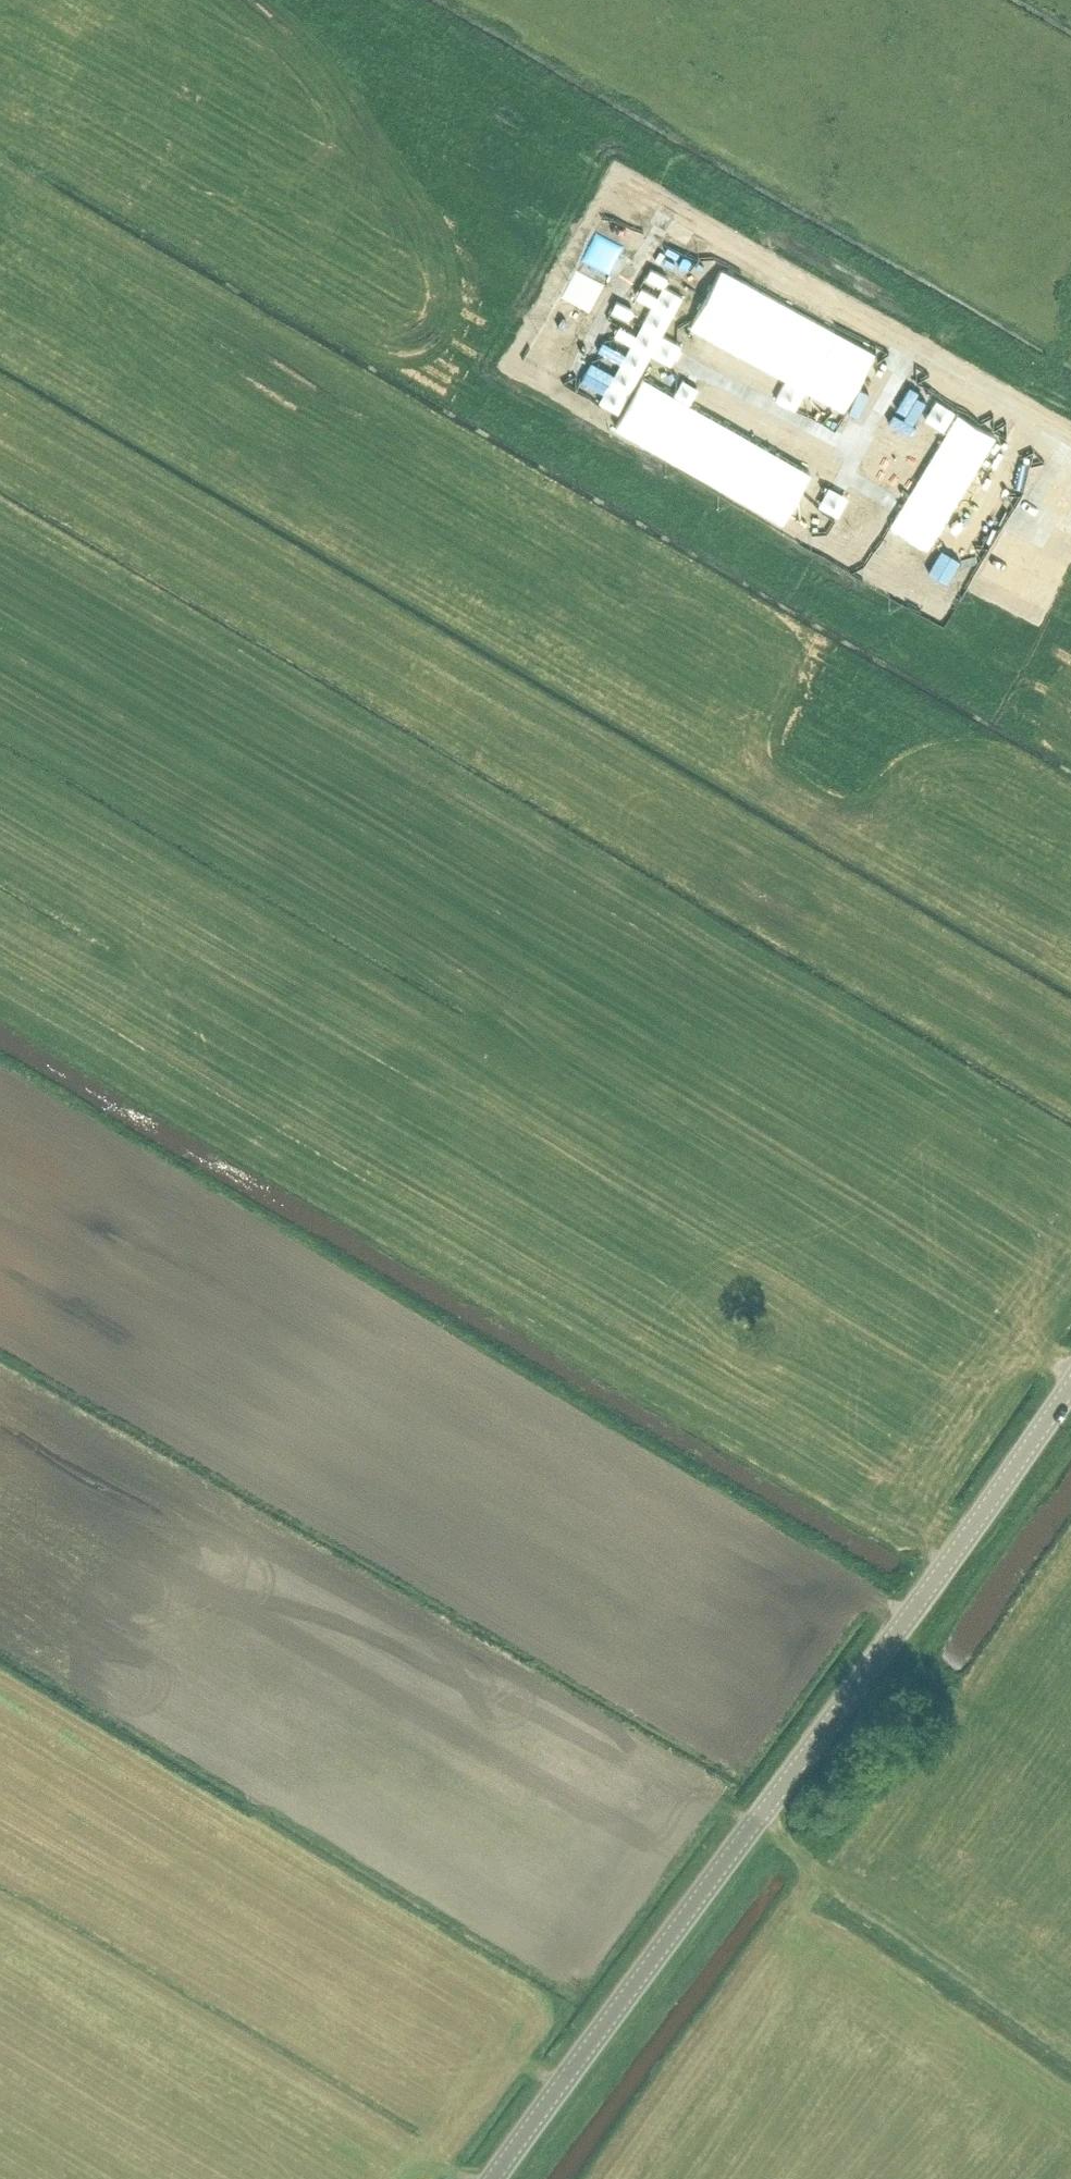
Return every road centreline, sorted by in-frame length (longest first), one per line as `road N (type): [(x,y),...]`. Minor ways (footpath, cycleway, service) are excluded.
road 1 (tertiary): [(495,2178),(1070,1383)]

